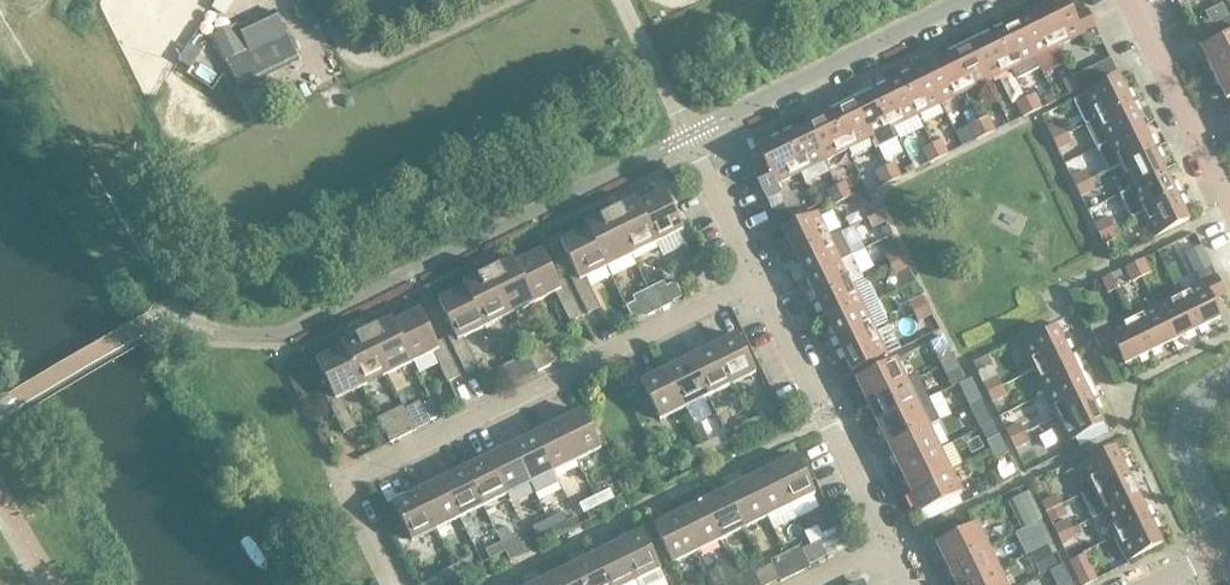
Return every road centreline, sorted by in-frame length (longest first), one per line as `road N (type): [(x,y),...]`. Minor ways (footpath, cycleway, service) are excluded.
road 1 (residential): [(399,584),(347,480),(764,279)]
road 2 (residential): [(764,279),(694,132),(963,0)]
road 3 (residential): [(894,549),(764,279)]
road 4 (residential): [(1229,201),(1129,0)]
road 5 (residential): [(1229,553),(1184,444),(1203,400),(1229,377)]

